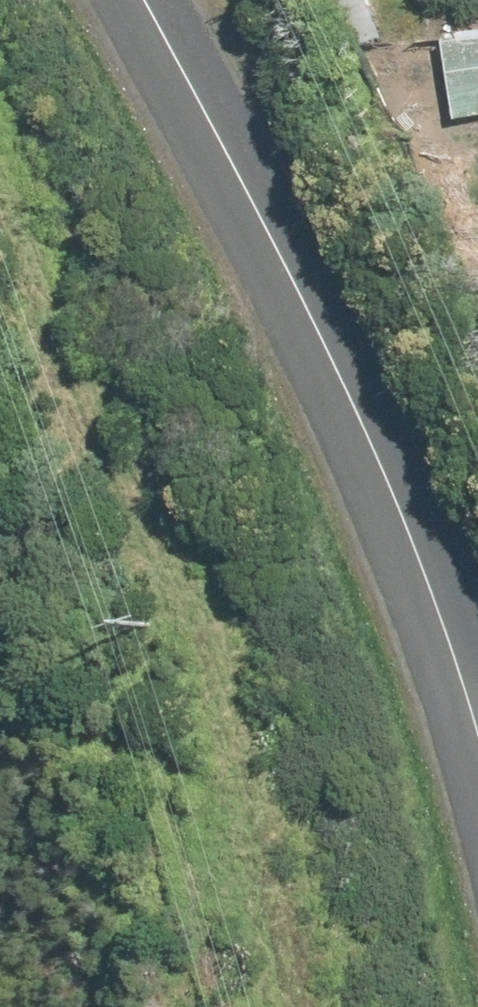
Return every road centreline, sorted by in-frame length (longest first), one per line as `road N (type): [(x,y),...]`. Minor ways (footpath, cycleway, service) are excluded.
road 1 (track): [(0,169),(252,721),(318,1006)]
road 2 (unclassified): [(477,626),(474,600),(281,140),(173,0)]

